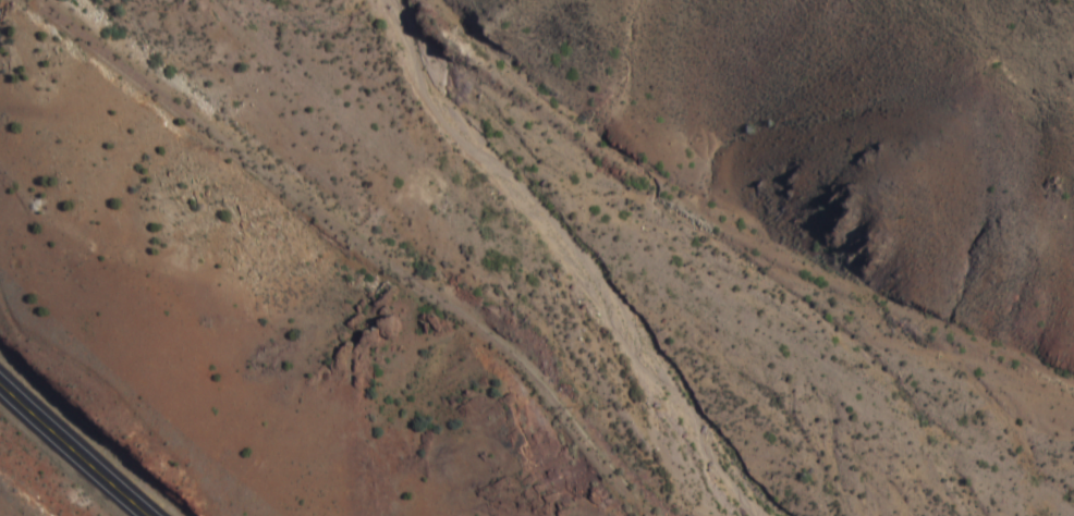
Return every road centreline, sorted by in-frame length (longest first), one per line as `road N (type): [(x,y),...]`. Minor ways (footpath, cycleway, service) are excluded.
road 1 (primary): [(134,515),(0,394)]

